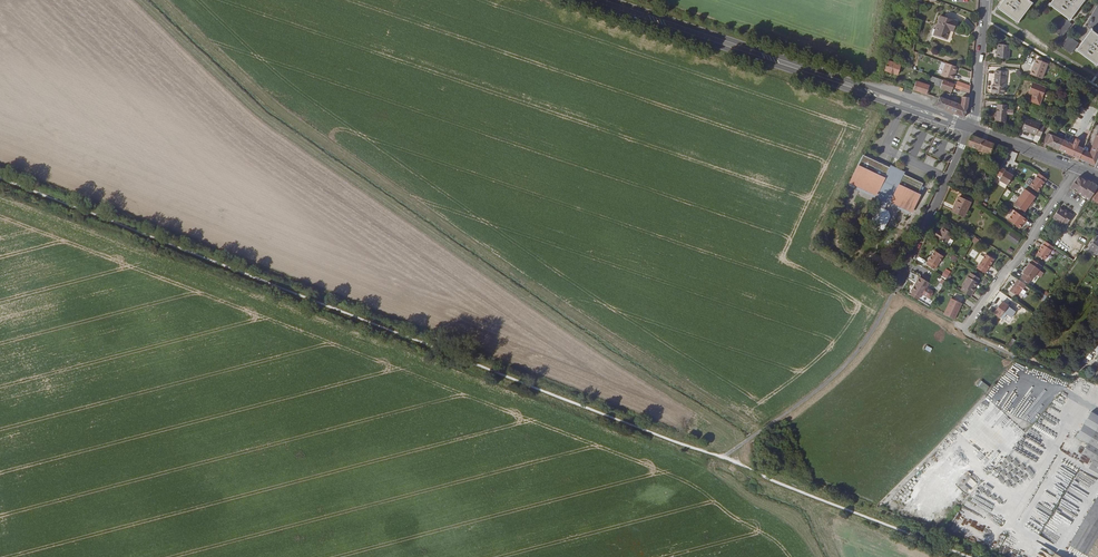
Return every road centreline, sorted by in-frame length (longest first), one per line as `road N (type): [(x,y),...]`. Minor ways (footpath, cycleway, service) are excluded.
road 1 (primary): [(581,0),(970,128)]
road 2 (primary): [(970,128),(611,0)]
road 3 (residential): [(1066,375),(969,336),(967,326),(1076,170)]
road 4 (unclassified): [(719,458),(835,375),(894,290)]
road 5 (residential): [(894,290),(970,128)]
road 6 (residential): [(986,0),(970,128)]

